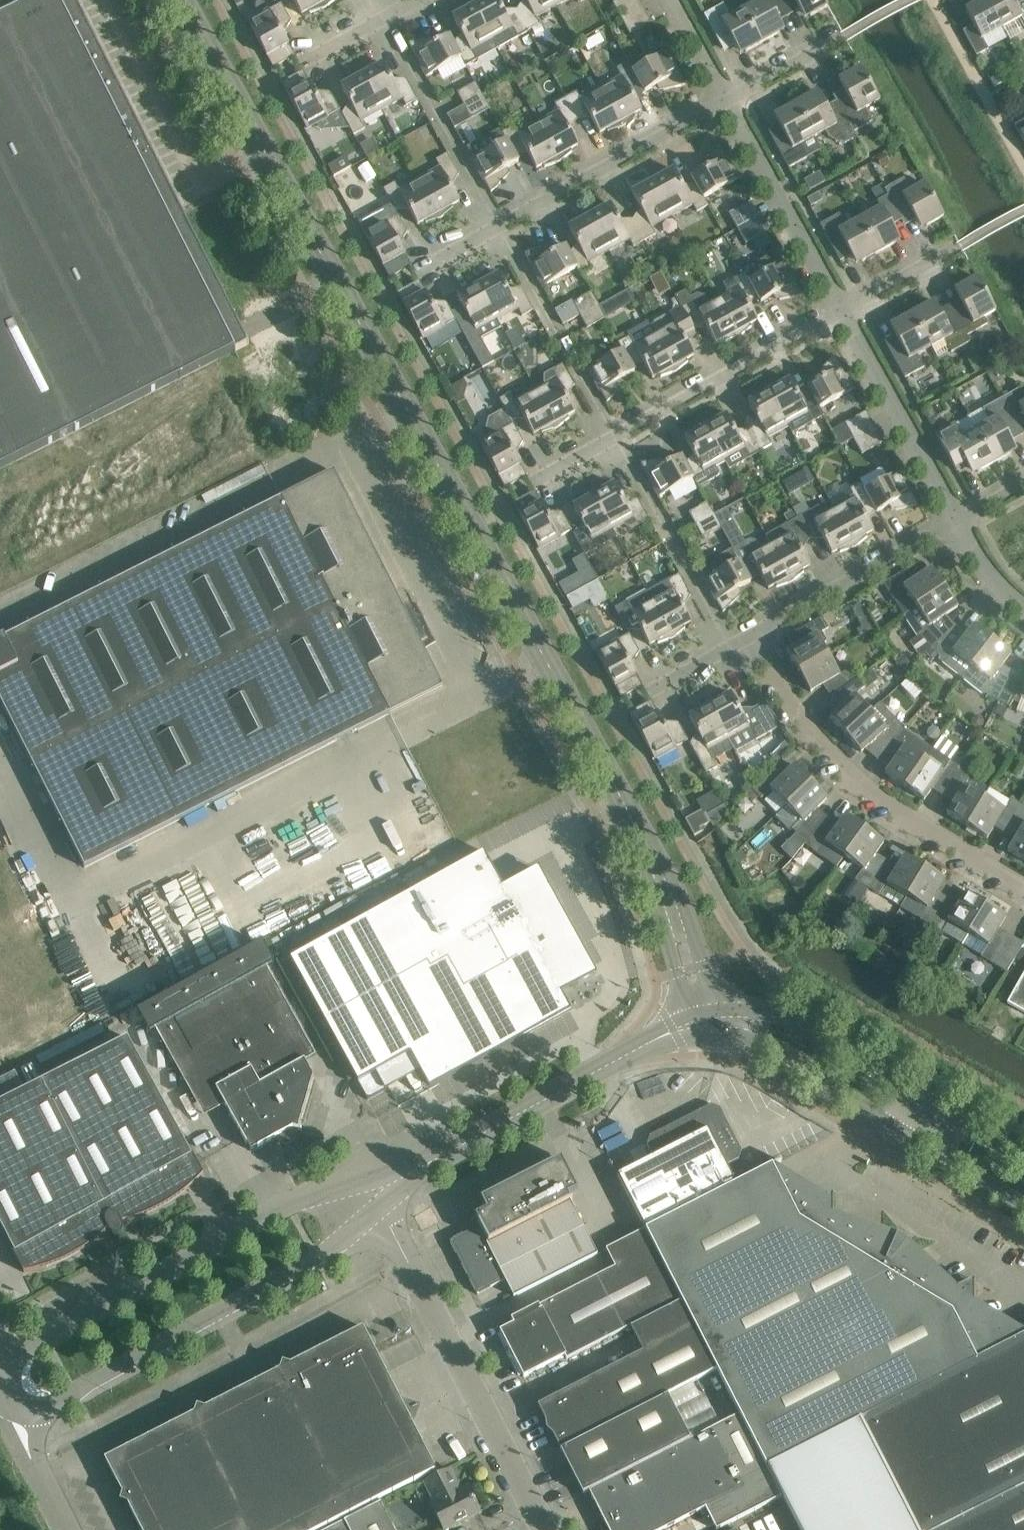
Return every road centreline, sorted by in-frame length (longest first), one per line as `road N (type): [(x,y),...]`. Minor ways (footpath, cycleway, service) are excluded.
road 1 (tertiary): [(678,932),(575,713),(181,0)]
road 2 (tertiary): [(21,1414),(321,1254),(347,1236),(373,1193)]
road 3 (tertiary): [(373,1193),(301,1199),(34,1342),(0,1346)]
road 4 (residential): [(1023,880),(846,755),(730,644)]
road 5 (unclassified): [(543,1529),(373,1193)]
road 6 (tertiary): [(722,1035),(793,1057),(1023,1205)]
road 7 (tertiary): [(1023,1161),(790,1022),(722,1010)]
road 8 (residential): [(547,474),(843,310)]
road 9 (residential): [(427,262),(723,100)]
road 10 (tertiary): [(644,1045),(373,1193)]
road 11 (residential): [(730,644),(955,522)]
road 12 (residential): [(723,100),(843,310)]
road 13 (residential): [(843,310),(955,522)]
road 14 (residential): [(723,100),(843,36)]
road 15 (residential): [(843,310),(959,245)]
road 16 (unclassified): [(67,1529),(30,1458),(21,1414)]

